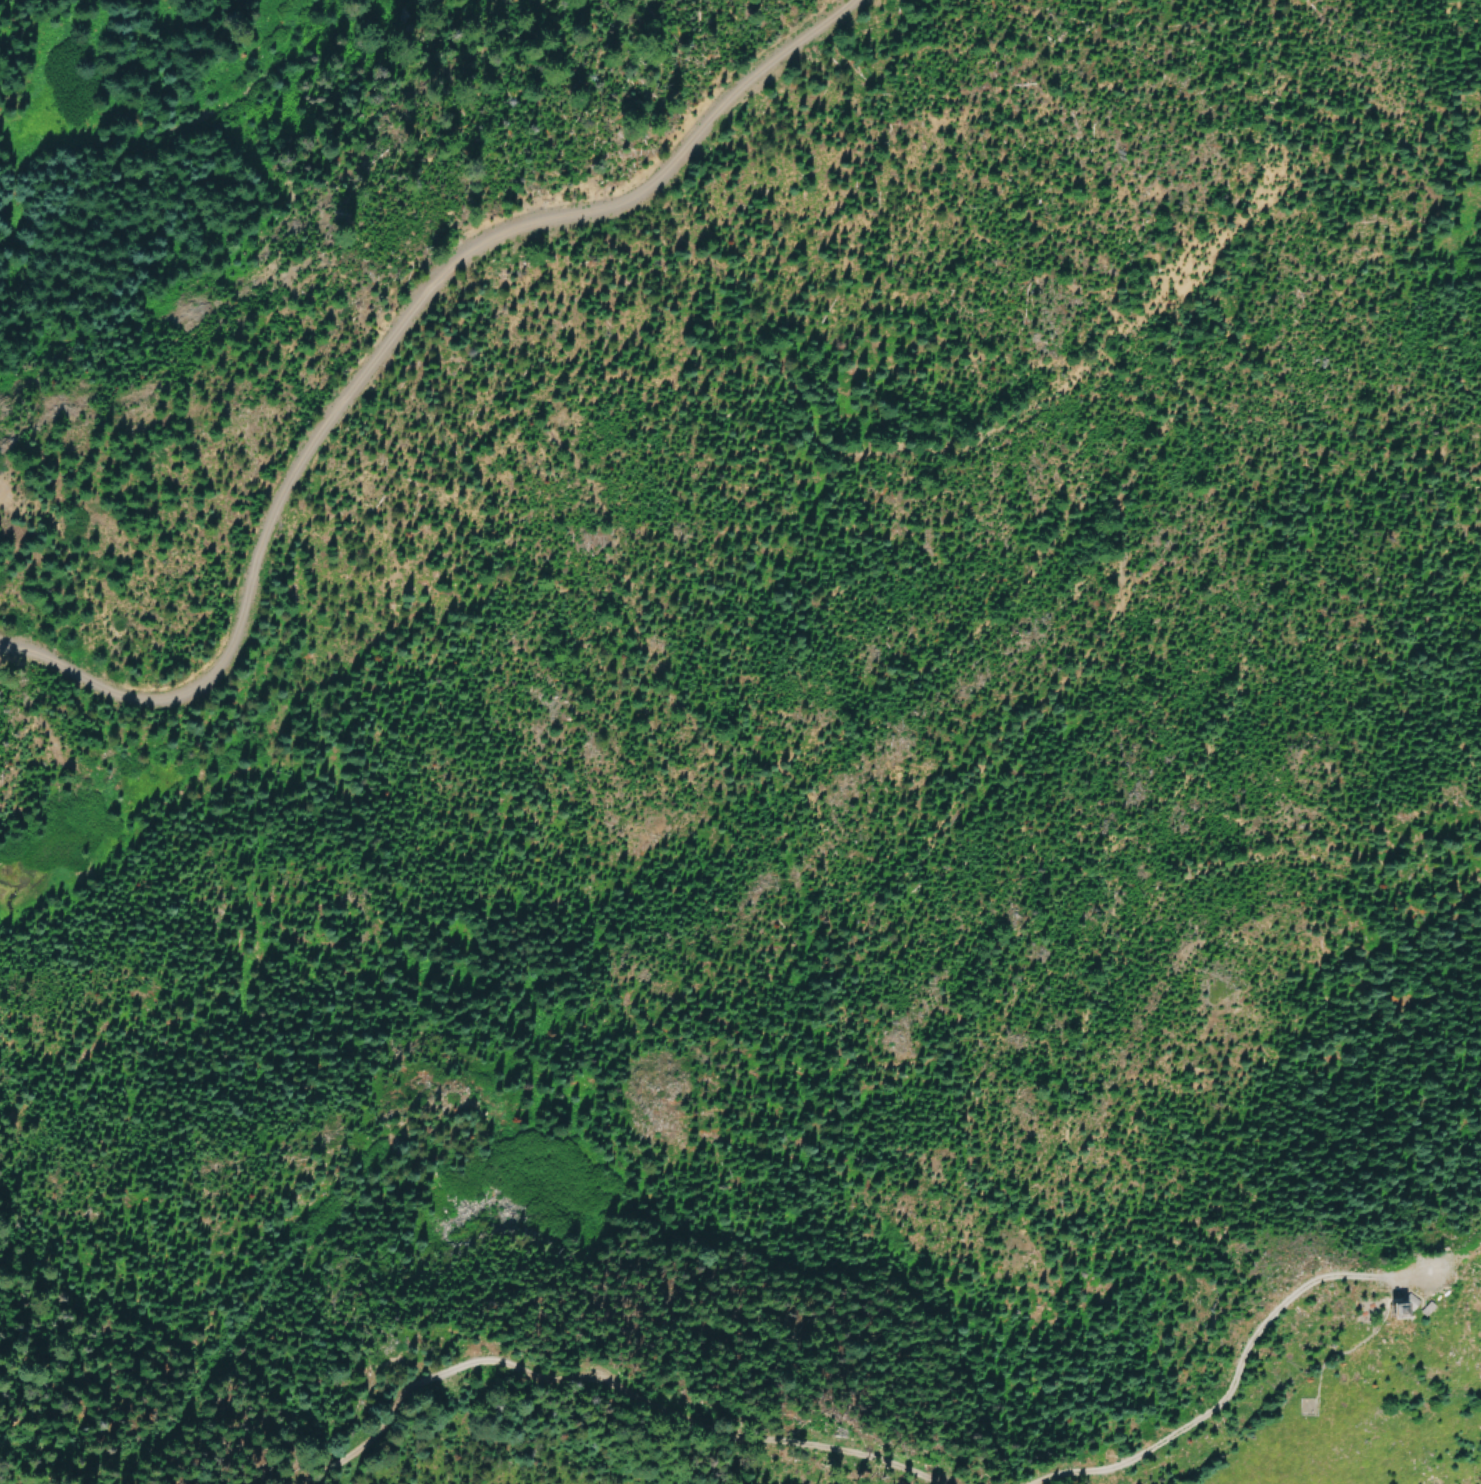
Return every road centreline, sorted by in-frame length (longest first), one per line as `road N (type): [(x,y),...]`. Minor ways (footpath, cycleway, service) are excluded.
road 1 (track): [(0,648),(137,701),(204,676),(233,636),(271,534),(316,447),(432,292),(504,237),(625,205),(655,189),(752,75),(848,0)]
road 2 (track): [(306,1483),(391,1398),(471,1366),(756,1426),(944,1483)]
road 3 (track): [(1051,1483),(1144,1460),(1206,1421),(1227,1398),(1246,1329),(1305,1275),(1407,1279),(1443,1267)]

